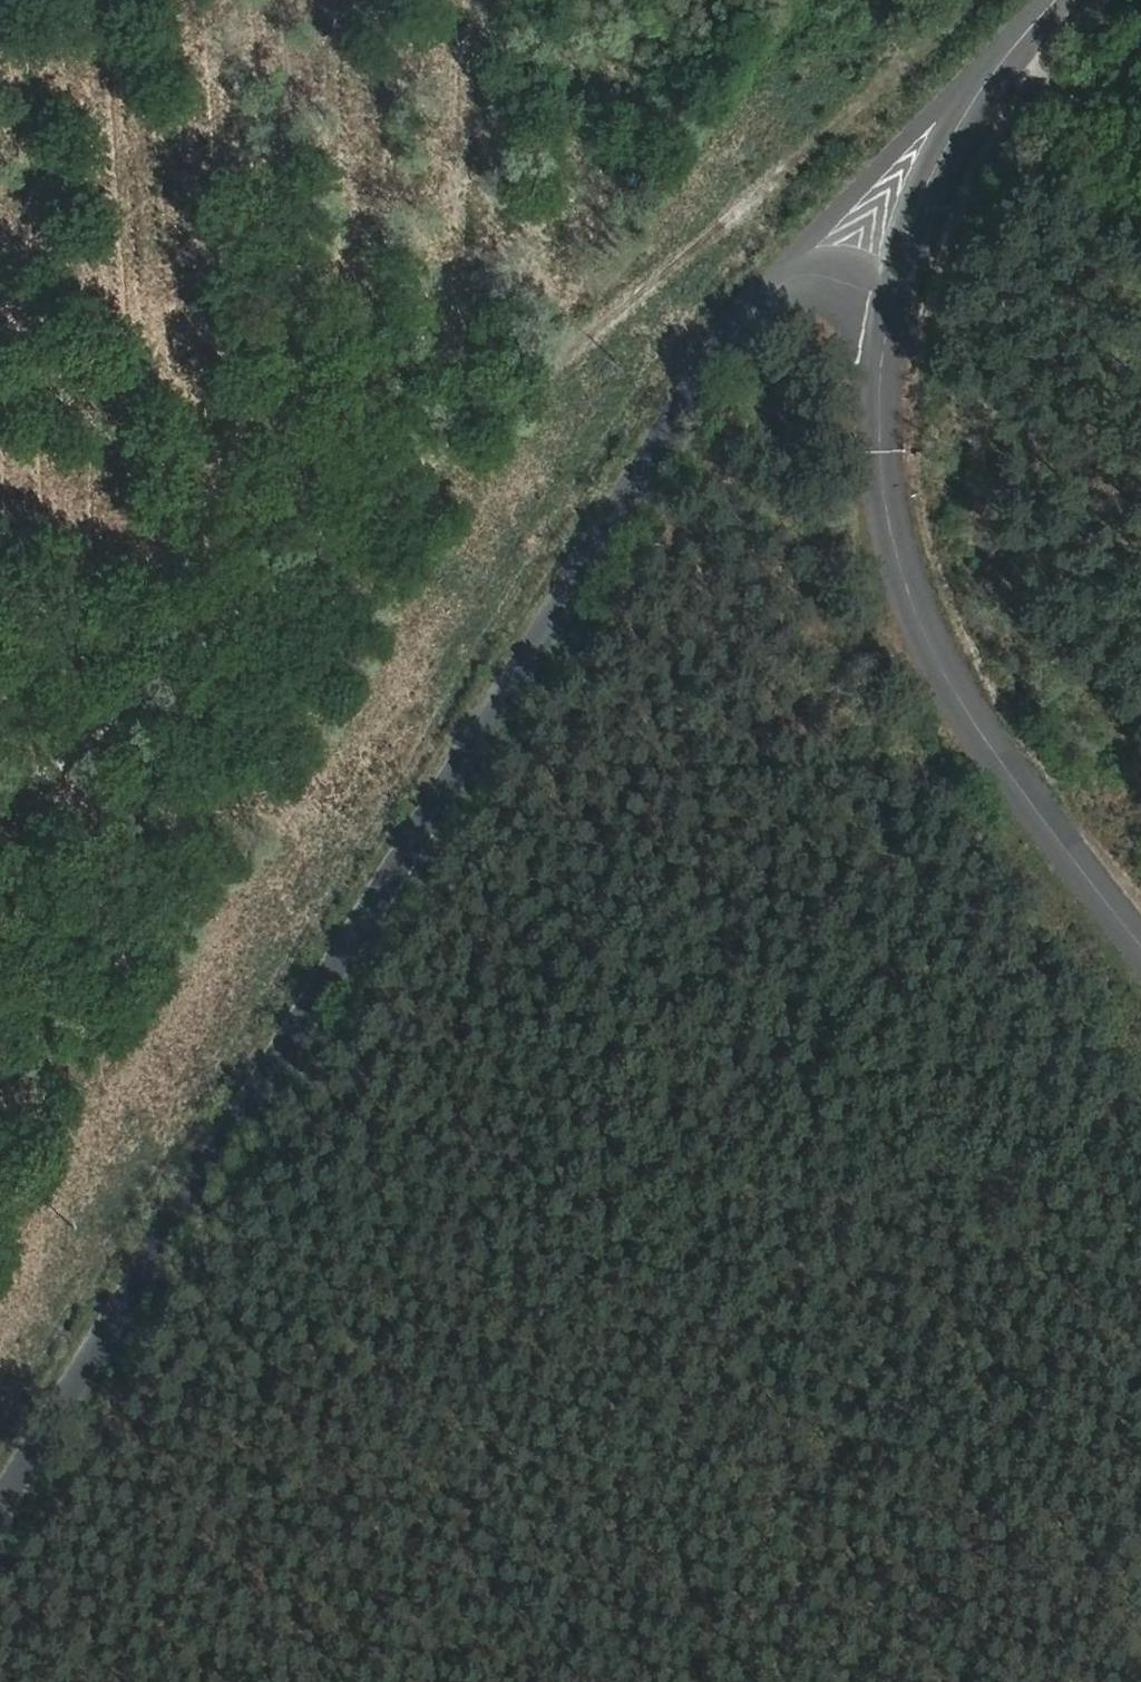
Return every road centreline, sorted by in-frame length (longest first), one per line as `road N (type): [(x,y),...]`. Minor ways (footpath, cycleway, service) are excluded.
road 1 (unclassified): [(912,193),(726,318),(0,1539)]
road 2 (track): [(974,0),(67,805),(0,808)]
road 3 (unclassified): [(912,193),(889,260),(887,406),(908,527),(958,666),(1140,918)]
road 4 (unclassified): [(1058,0),(912,193)]

